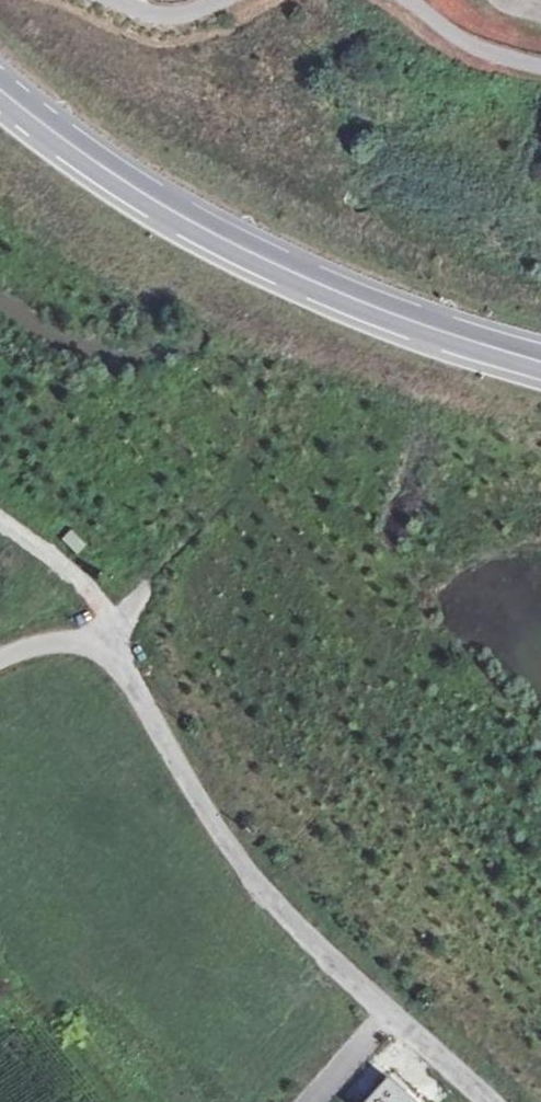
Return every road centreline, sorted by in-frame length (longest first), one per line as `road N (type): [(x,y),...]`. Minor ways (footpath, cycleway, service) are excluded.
road 1 (secondary): [(540,364),(319,286),(213,233),(95,161),(0,89)]
road 2 (residential): [(104,628),(220,845),(384,1010)]
road 3 (residential): [(0,519),(67,566),(104,628)]
road 4 (residential): [(384,1010),(486,1101)]
road 5 (residential): [(299,1101),(384,1010)]

